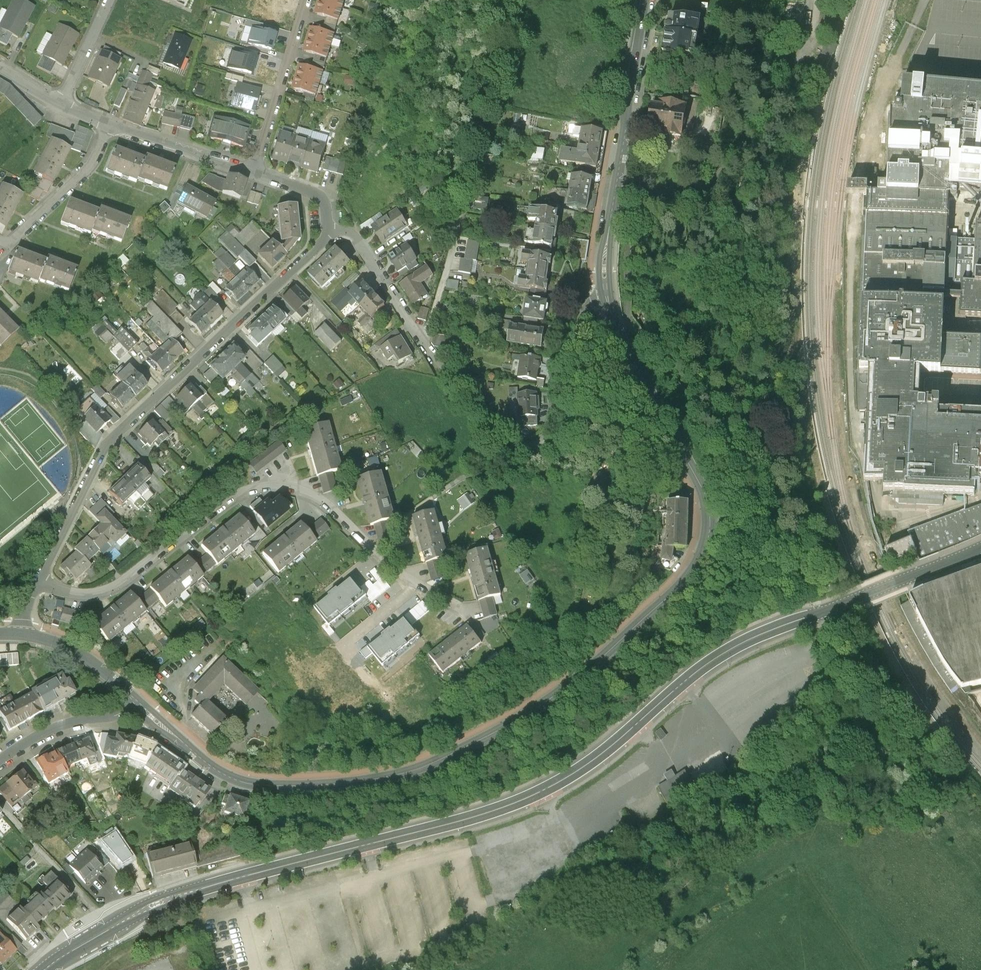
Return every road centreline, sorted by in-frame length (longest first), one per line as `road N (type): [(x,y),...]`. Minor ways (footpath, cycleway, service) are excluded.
road 1 (primary): [(980,552),(737,647),(605,754),(544,789),(162,904),(116,923),(49,969)]
road 2 (tertiary): [(605,289),(704,492),(711,528),(687,579),(574,683),(418,770),(295,787),(229,778),(132,700)]
road 3 (residential): [(333,231),(352,231),(363,242),(438,362),(519,444),(545,438),(575,326),(605,289)]
road 4 (residential): [(333,231),(120,431),(93,464),(38,582)]
road 5 (residential): [(38,582),(70,593),(109,590),(232,499),(272,486),(311,494),(418,583)]
road 6 (tertiary): [(604,267),(645,0)]
road 7 (residential): [(256,171),(307,0)]
road 8 (residential): [(733,143),(814,31),(818,0)]
road 9 (residential): [(108,125),(89,169),(0,240)]
road 10 (residential): [(108,125),(256,171)]
road 11 (residential): [(132,700),(0,760)]
road 12 (tertiary): [(132,700),(83,657),(18,634)]
road 13 (residential): [(358,665),(343,646),(418,583)]

